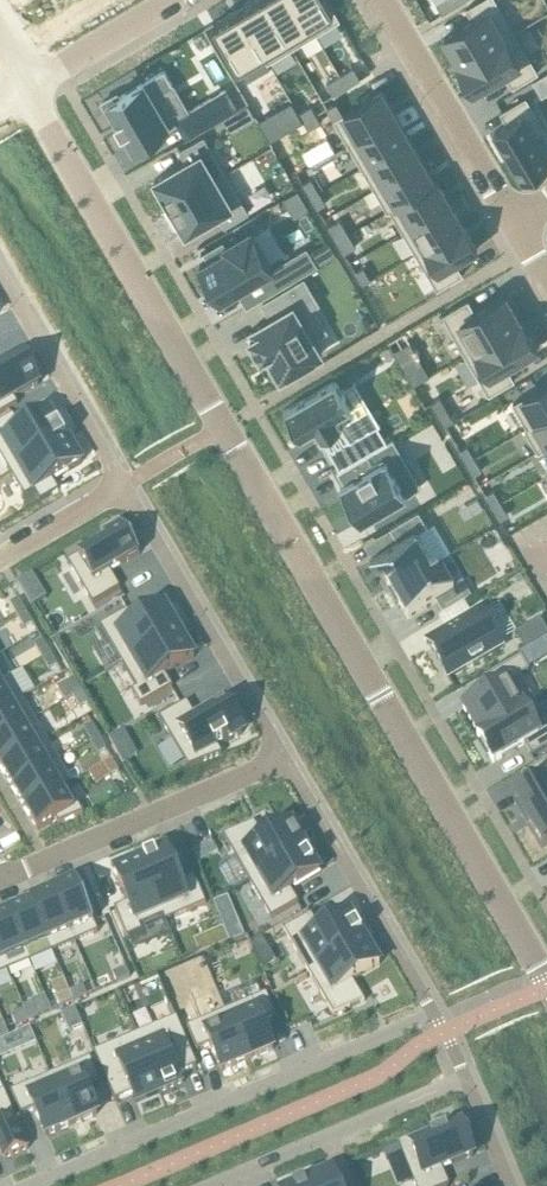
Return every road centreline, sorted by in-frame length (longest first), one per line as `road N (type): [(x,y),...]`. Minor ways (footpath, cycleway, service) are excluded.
road 1 (unclassified): [(546,975),(28,91)]
road 2 (residential): [(32,1185),(436,1013)]
road 3 (residential): [(126,479),(290,757)]
road 4 (residential): [(0,880),(290,757)]
road 5 (residential): [(290,757),(436,1013)]
road 6 (residential): [(466,1078),(212,1185)]
road 7 (residential): [(383,0),(516,220)]
road 8 (residential): [(0,269),(126,479)]
road 9 (residential): [(178,0),(28,91)]
road 10 (residential): [(0,556),(126,479)]

